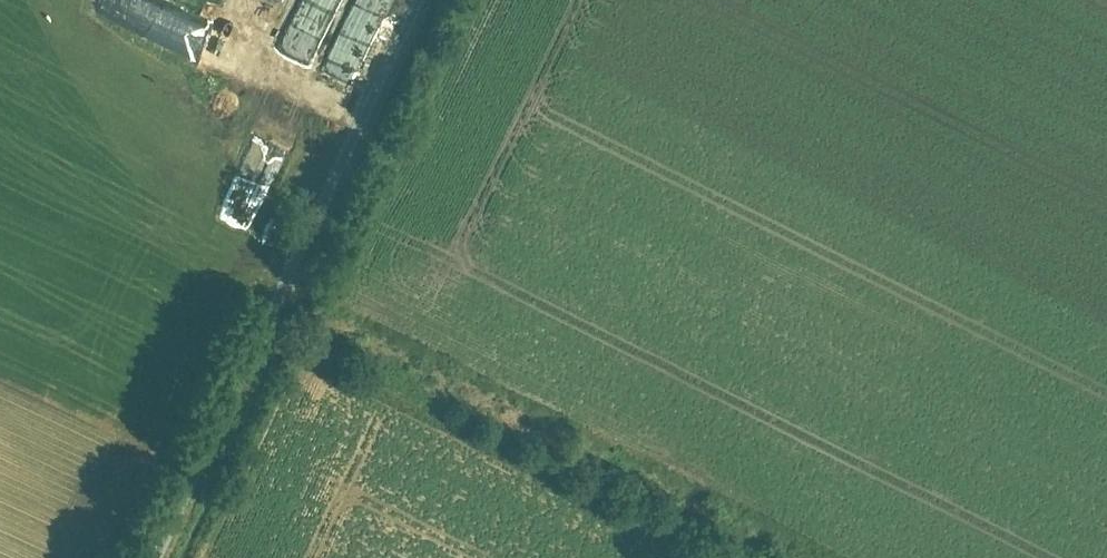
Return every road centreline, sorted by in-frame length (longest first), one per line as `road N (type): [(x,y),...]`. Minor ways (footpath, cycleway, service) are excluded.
road 1 (residential): [(164,557),(426,0)]

